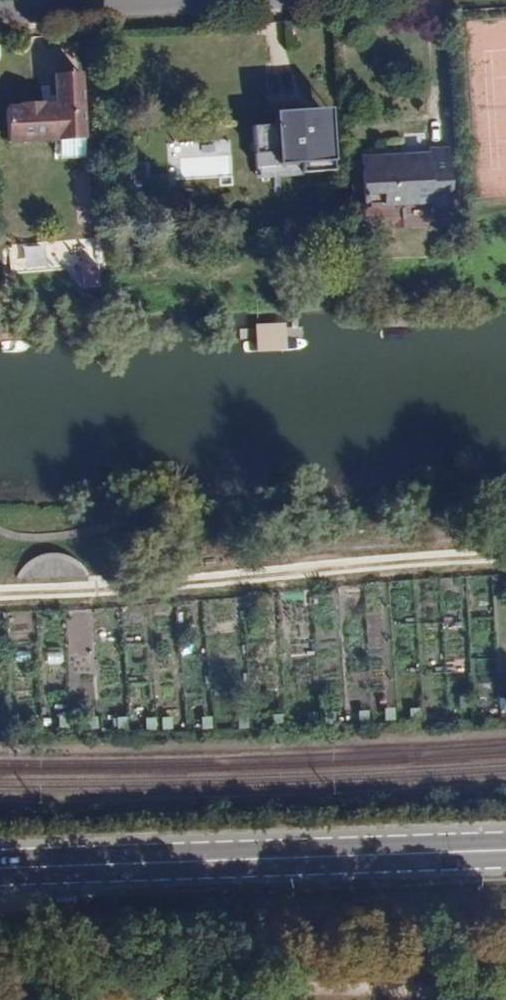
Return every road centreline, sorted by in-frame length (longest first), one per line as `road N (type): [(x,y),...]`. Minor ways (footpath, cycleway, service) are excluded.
road 1 (residential): [(505,561),(0,594)]
road 2 (primary): [(505,850),(0,867)]
road 3 (residential): [(169,0),(0,9)]

